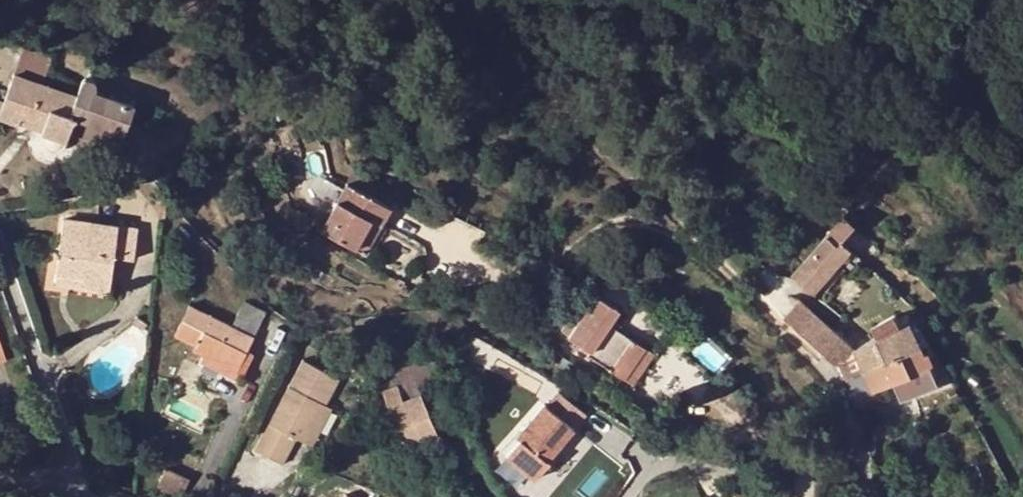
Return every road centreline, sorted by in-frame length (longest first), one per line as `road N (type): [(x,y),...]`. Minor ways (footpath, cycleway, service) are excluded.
road 1 (track): [(763,307),(510,0)]
road 2 (residential): [(88,496),(0,255)]
road 3 (residential): [(633,496),(649,477),(679,464),(729,470),(765,496)]
road 4 (residential): [(874,496),(829,375)]

